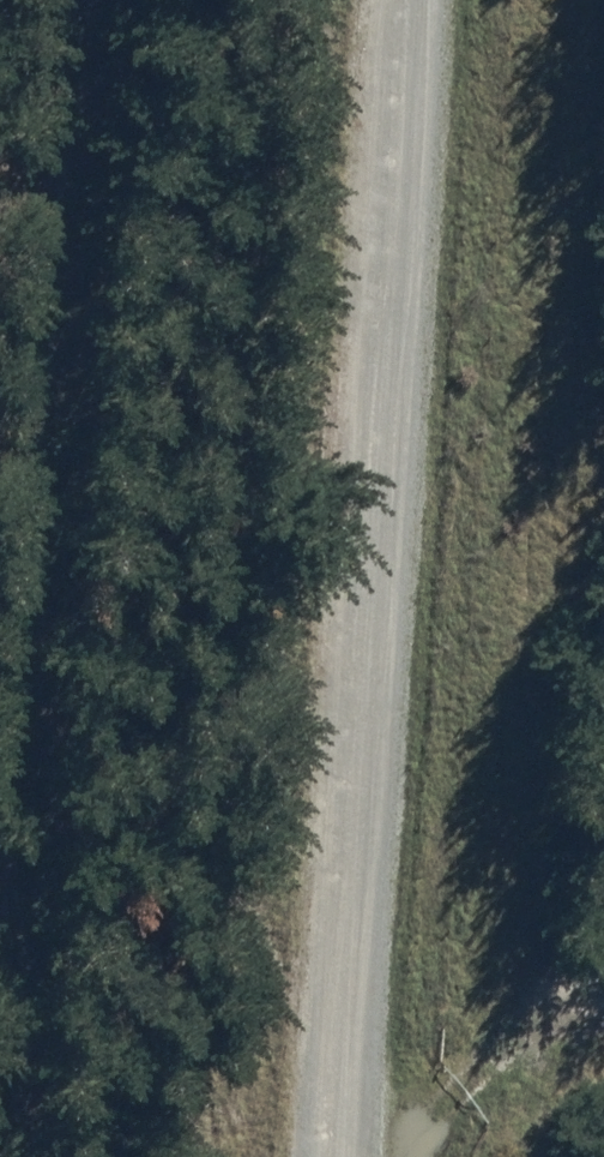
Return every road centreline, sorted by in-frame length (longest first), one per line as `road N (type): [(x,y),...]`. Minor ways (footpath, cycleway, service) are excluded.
road 1 (track): [(65,1156),(9,812),(30,685),(96,0)]
road 2 (unclassified): [(349,1156),(423,0)]
road 3 (unclassified): [(362,1156),(454,1087),(603,997)]

